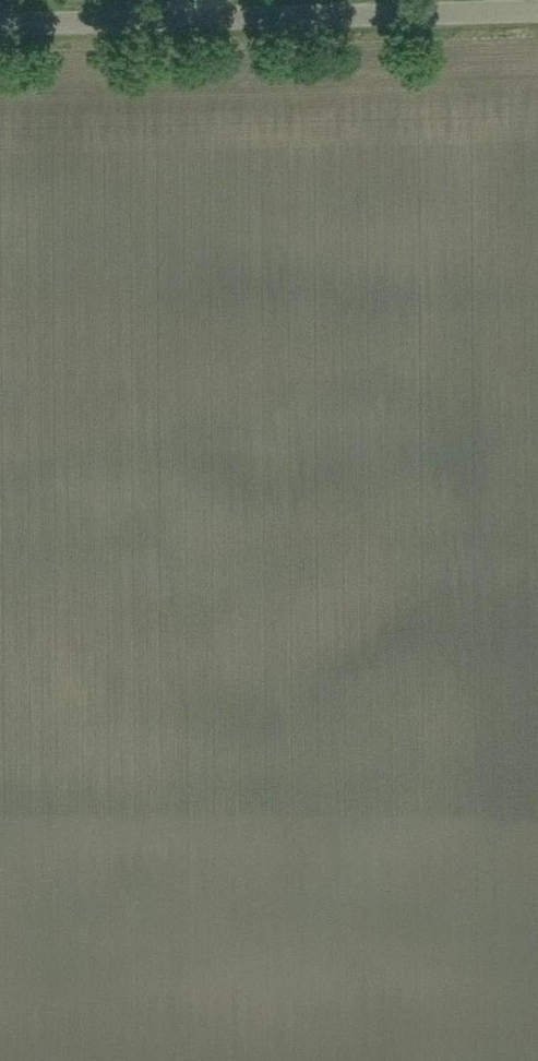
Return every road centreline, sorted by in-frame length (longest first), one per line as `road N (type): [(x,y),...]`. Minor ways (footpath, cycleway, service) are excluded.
road 1 (tertiary): [(0,25),(537,12)]

